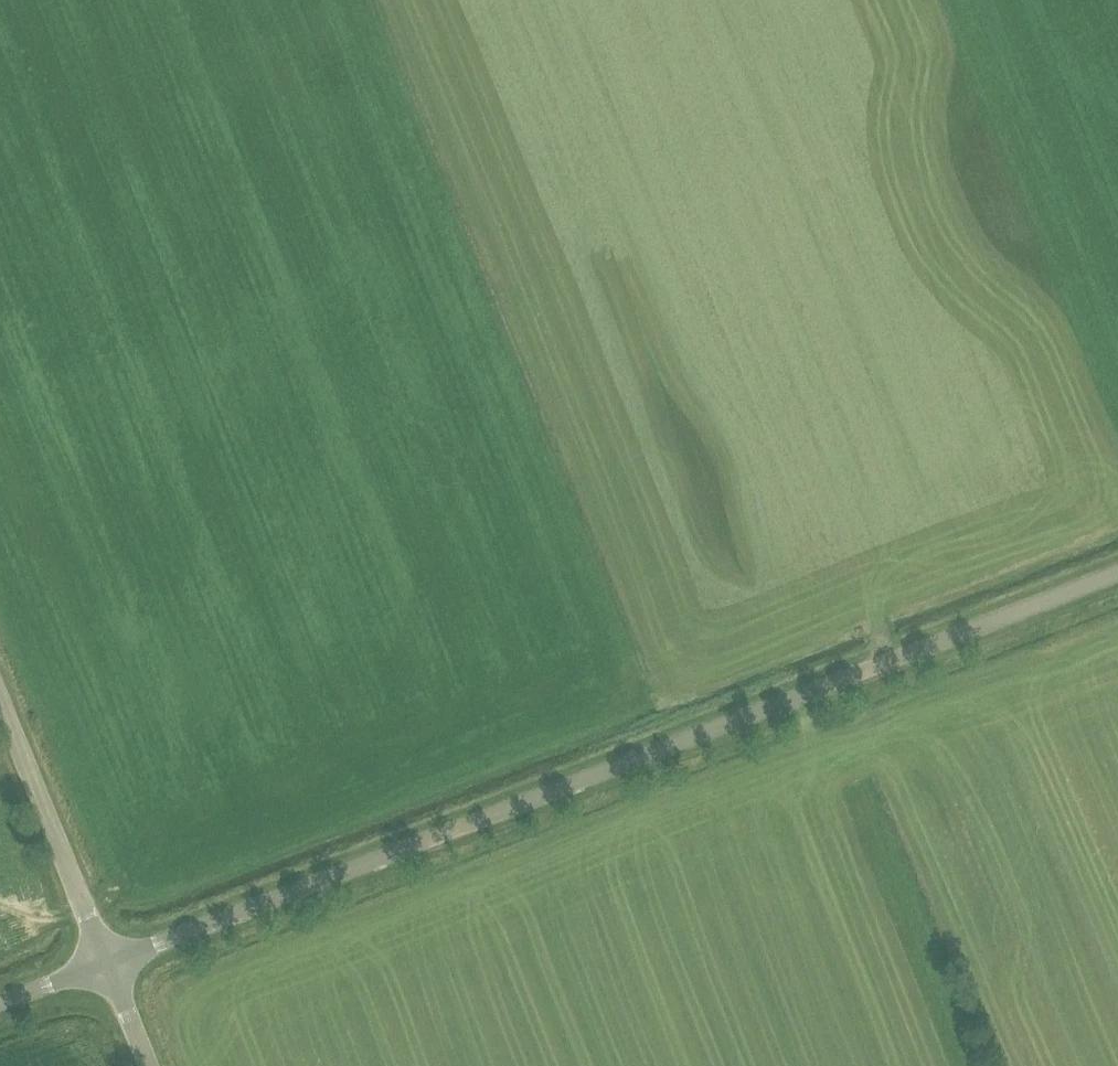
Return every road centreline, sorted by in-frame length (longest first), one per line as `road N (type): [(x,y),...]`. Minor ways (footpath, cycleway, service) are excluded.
road 1 (unclassified): [(110,978),(1117,591)]
road 2 (unclassified): [(110,978),(0,704)]

